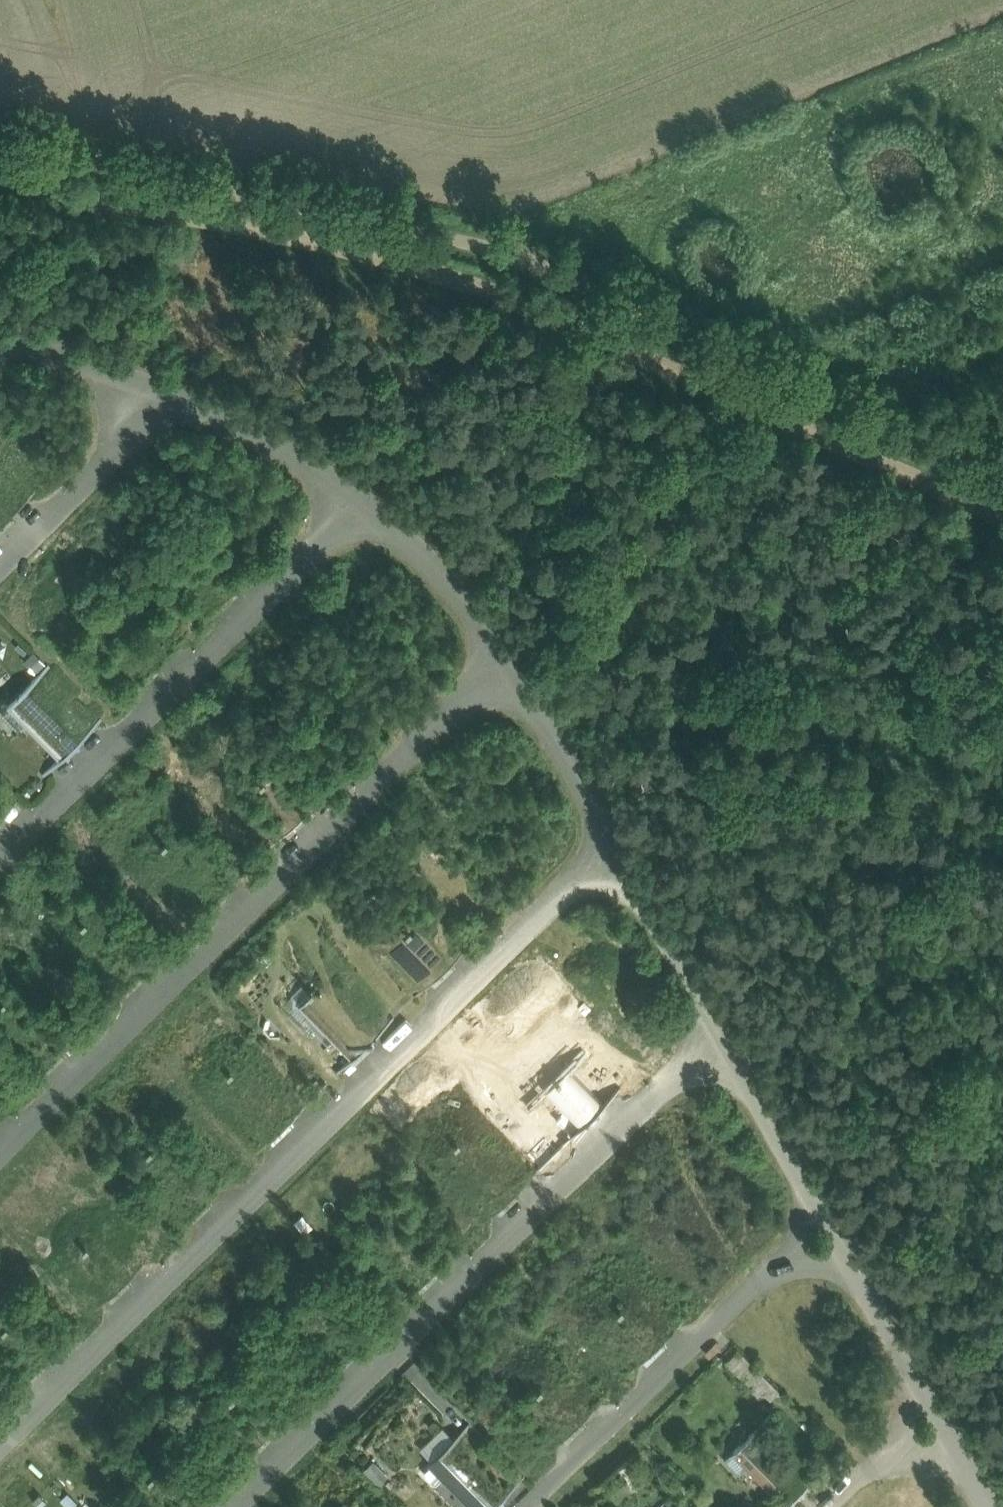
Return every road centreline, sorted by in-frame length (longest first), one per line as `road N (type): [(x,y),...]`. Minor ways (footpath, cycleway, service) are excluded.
road 1 (unclassified): [(1002,473),(483,238),(0,145)]
road 2 (unclassified): [(611,841),(0,1443)]
road 3 (unclassified): [(503,652),(0,1152)]
road 4 (unclassified): [(720,1033),(235,1506)]
road 5 (unclassified): [(362,504),(0,860)]
road 6 (unclassified): [(830,1212),(528,1506)]
road 7 (unclassified): [(170,397),(0,563)]
road 8 (unclassified): [(611,841),(720,1033)]
road 9 (unclassified): [(170,397),(273,446),(362,504)]
road 10 (unclassified): [(830,1212),(938,1403)]
road 11 (unclassified): [(503,652),(611,841)]
road 12 (unclassified): [(720,1033),(830,1212)]
road 13 (unclassified): [(362,504),(444,579),(503,652)]
road 14 (unclassified): [(0,338),(170,397)]
road 15 (unclassified): [(938,1403),(831,1506)]

